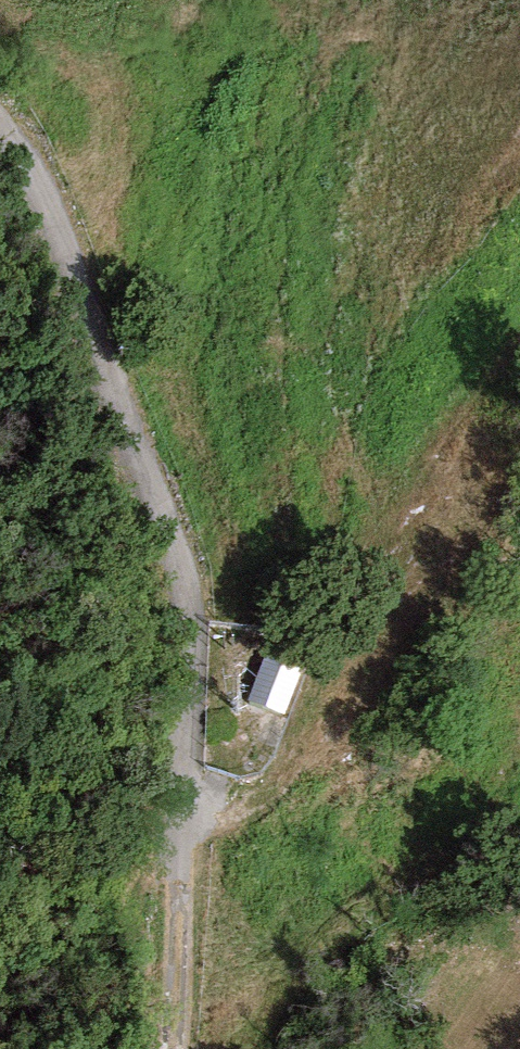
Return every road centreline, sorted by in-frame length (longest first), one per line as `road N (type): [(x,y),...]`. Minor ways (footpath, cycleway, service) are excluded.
road 1 (unclassified): [(0,132),(57,216),(188,579),(180,901)]
road 2 (track): [(178,826),(223,820),(294,785),(333,717),(405,489),(519,321)]
road 3 (track): [(180,901),(170,1048)]

